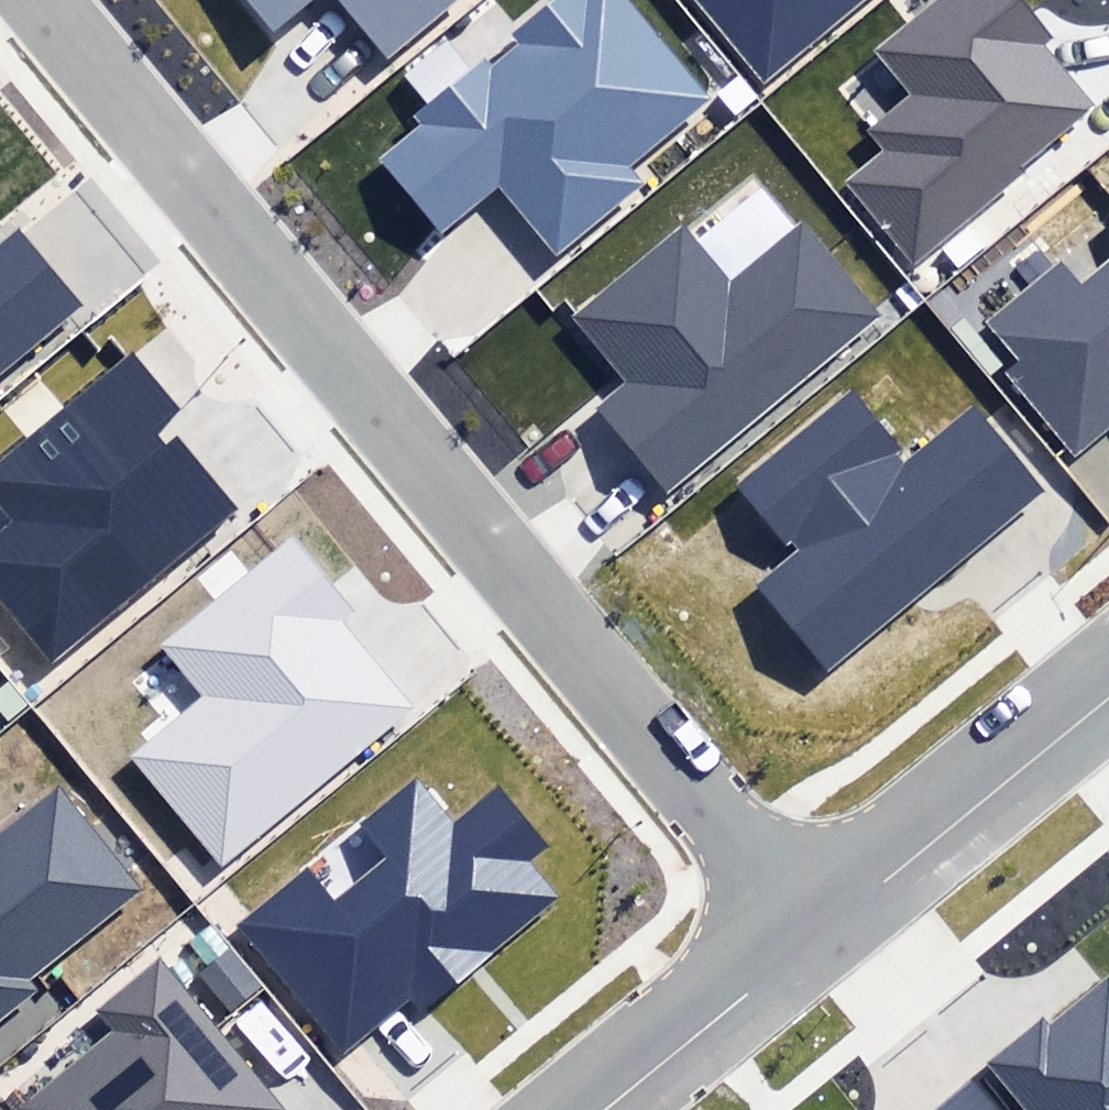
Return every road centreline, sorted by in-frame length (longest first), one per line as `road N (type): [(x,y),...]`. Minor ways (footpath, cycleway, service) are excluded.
road 1 (residential): [(43,0),(812,930)]
road 2 (residential): [(812,930),(1108,689)]
road 3 (residential): [(596,1109),(812,930)]

